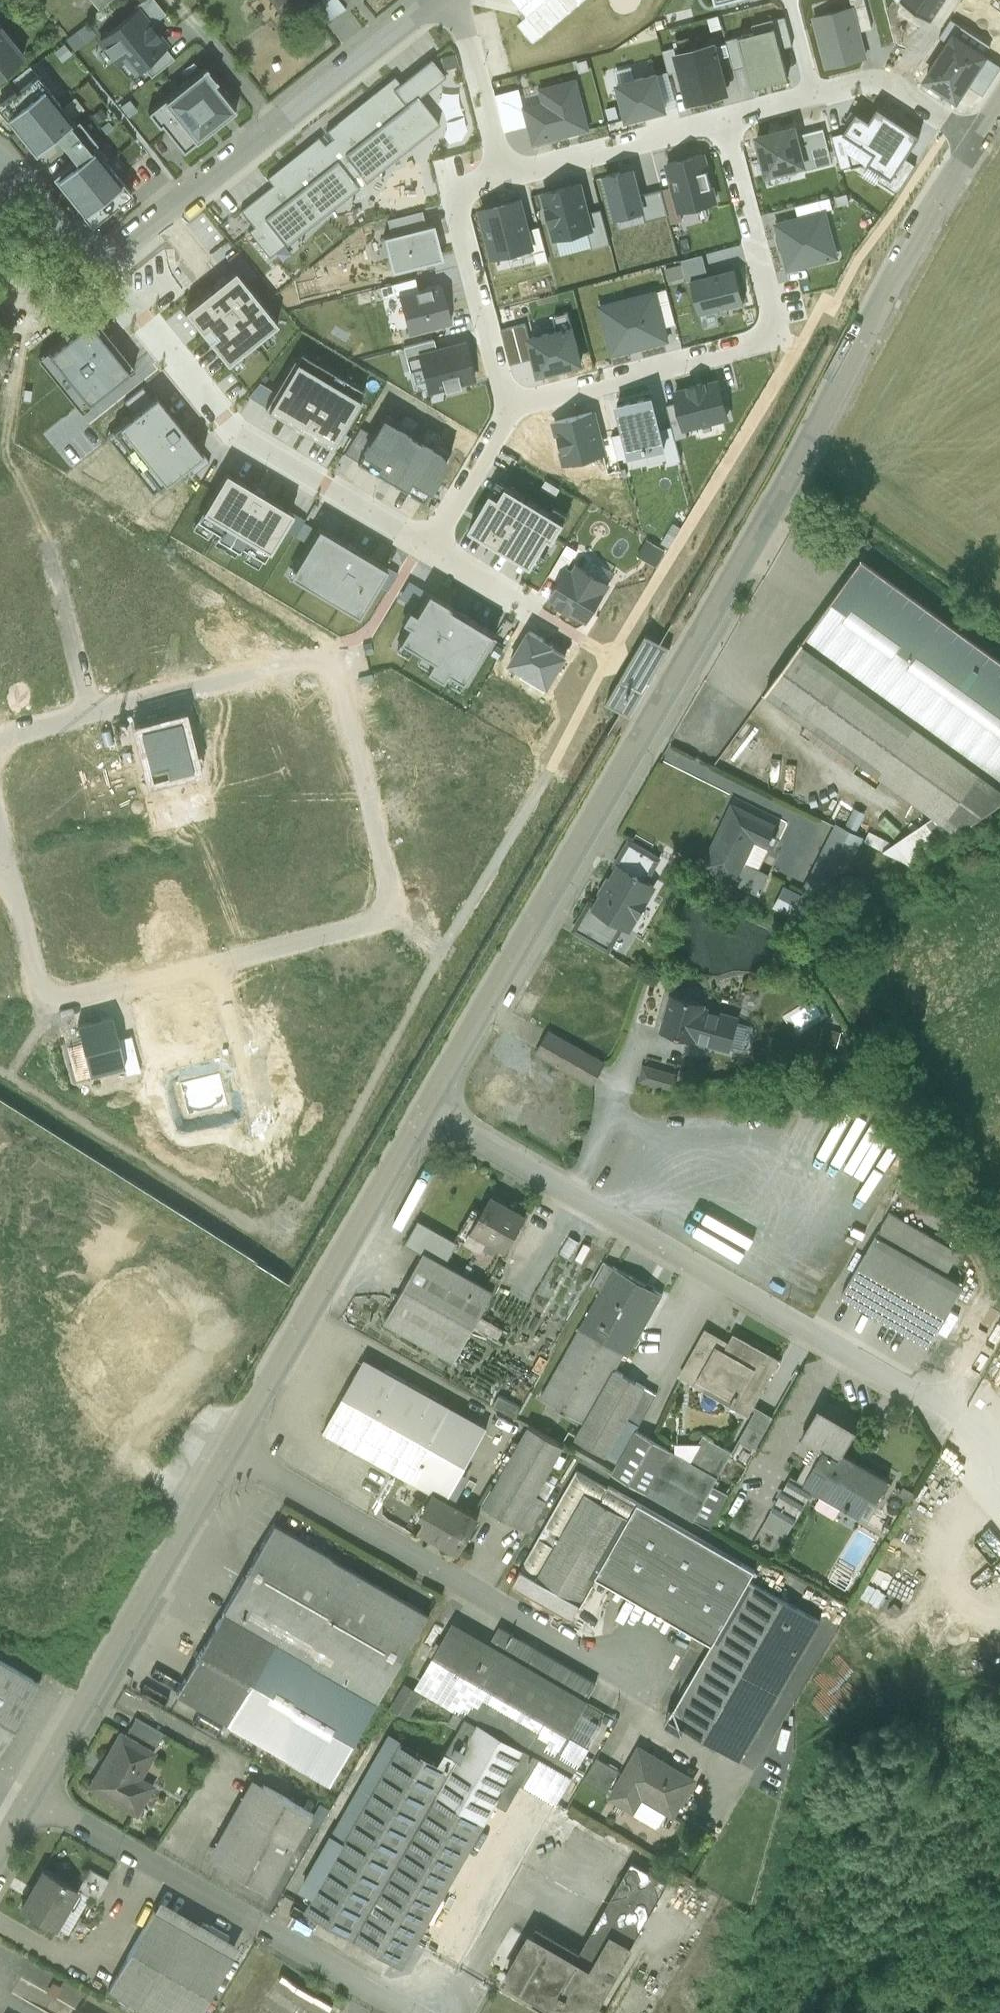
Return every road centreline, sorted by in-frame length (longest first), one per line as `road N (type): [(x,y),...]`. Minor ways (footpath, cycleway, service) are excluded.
road 1 (residential): [(424,1110),(923,222),(999,105)]
road 2 (unclassified): [(424,1110),(959,1419)]
road 3 (residential): [(433,0),(92,271),(0,159)]
road 4 (unclassified): [(639,1664),(579,1652),(228,1451)]
road 5 (unclassified): [(409,2012),(27,1793)]
road 6 (residential): [(27,1793),(228,1451)]
road 7 (residential): [(228,1451),(424,1110)]

